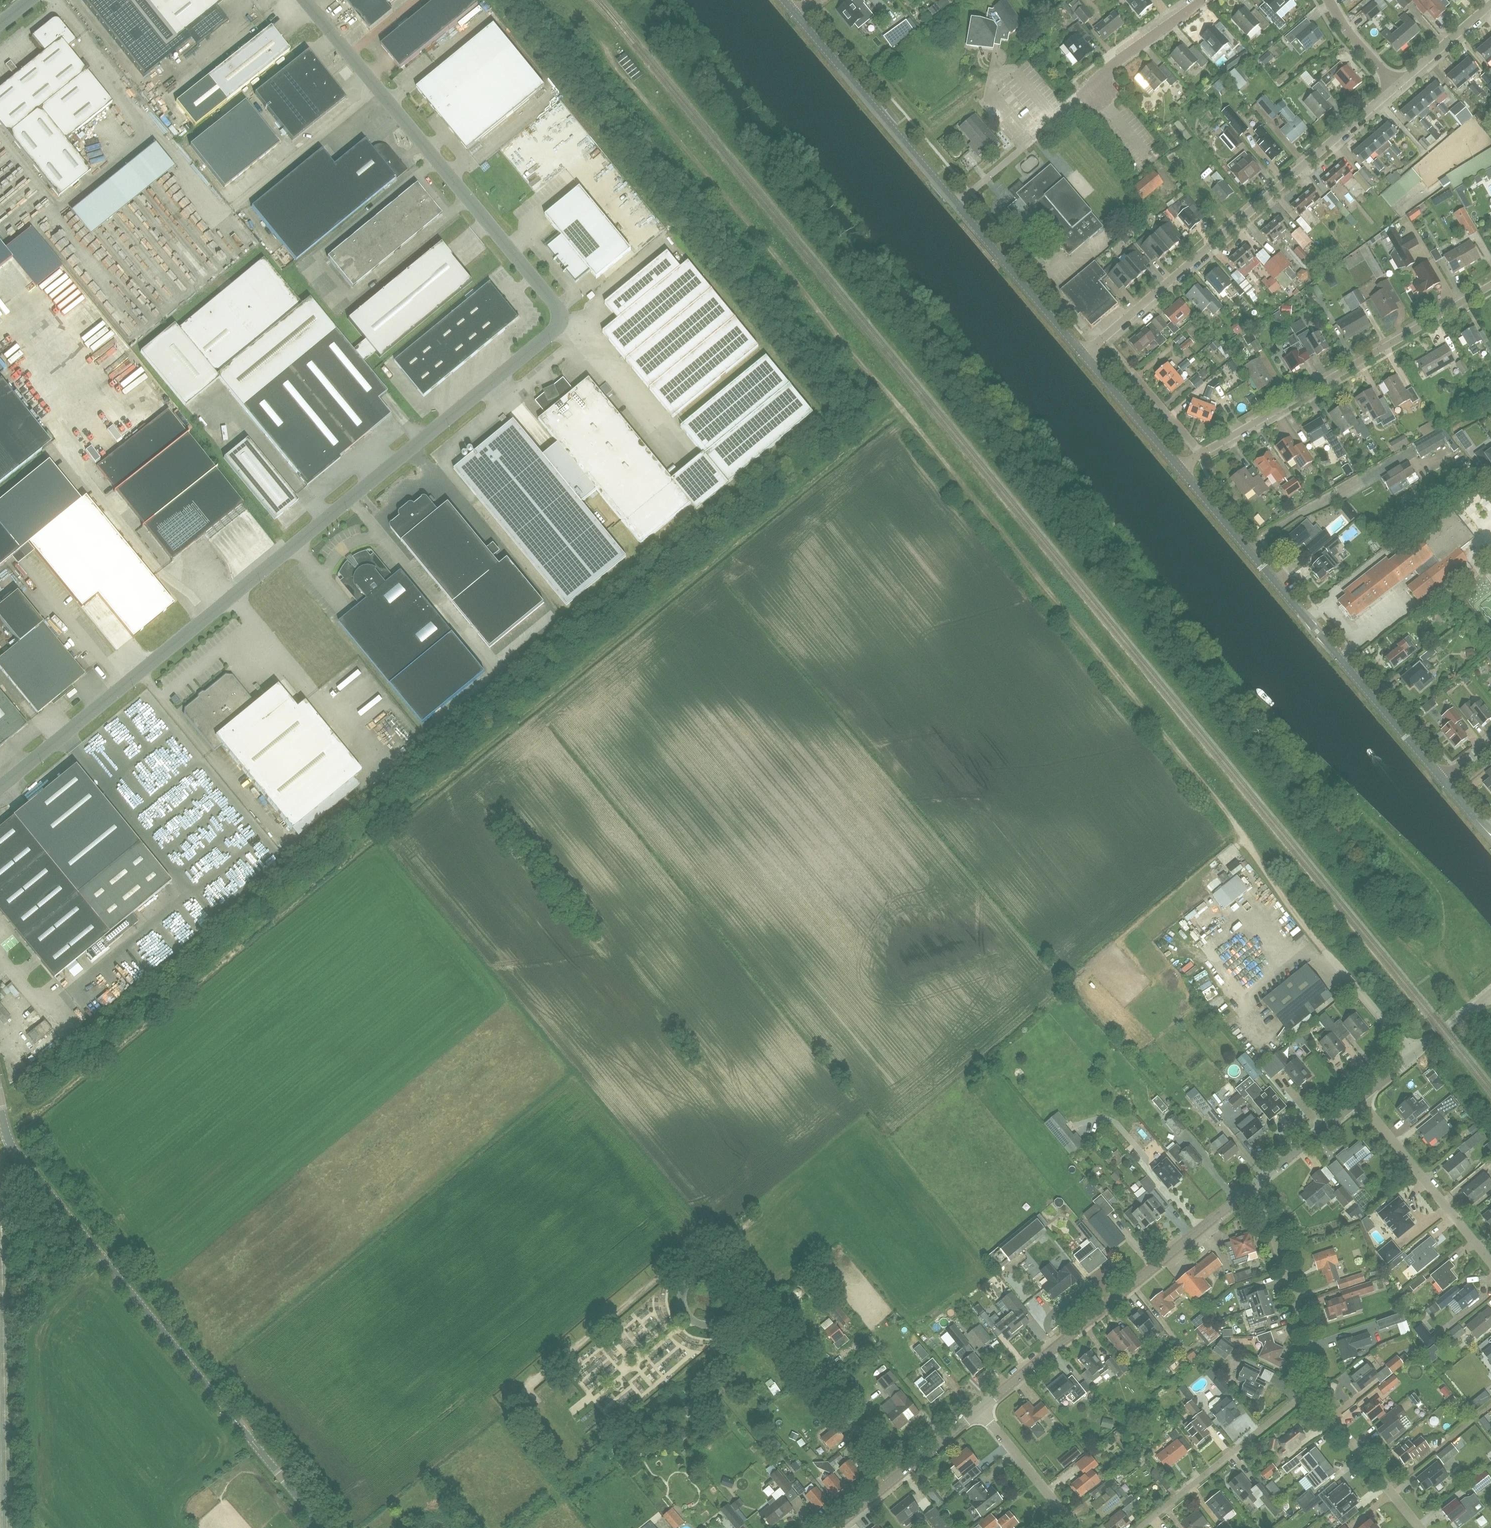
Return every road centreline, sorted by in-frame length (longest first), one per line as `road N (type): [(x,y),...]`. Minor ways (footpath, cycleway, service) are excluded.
road 1 (unclassified): [(0,788),(557,323),(559,309),(305,0)]
road 2 (track): [(1326,950),(899,406)]
road 3 (tertiary): [(324,1527),(15,1151),(0,1108)]
road 4 (track): [(899,406),(609,48)]
road 5 (residential): [(1084,355),(1402,83)]
road 6 (tertiary): [(1443,780),(1178,467)]
road 7 (tertiary): [(979,1410),(1257,1183)]
road 8 (residential): [(1202,453),(1490,286)]
road 9 (residential): [(958,205),(1115,62),(1204,0)]
road 10 (residential): [(898,1476),(718,1257)]
road 11 (tertiary): [(958,205),(797,15)]
road 12 (residential): [(1314,1395),(1306,1332),(1257,1183)]
road 13 (residential): [(1139,1527),(1314,1395)]
road 14 (residential): [(1490,1262),(1359,1100)]
road 15 (tertiary): [(1084,355),(958,205)]
road 16 (residential): [(1420,1527),(1314,1395)]
road 17 (residential): [(979,1410),(1077,1527)]
road 18 (tertiary): [(1178,467),(1084,355)]
road 19 (unclassified): [(1413,1056),(1326,950)]
road 20 (tertiary): [(1257,1183),(1359,1100)]

